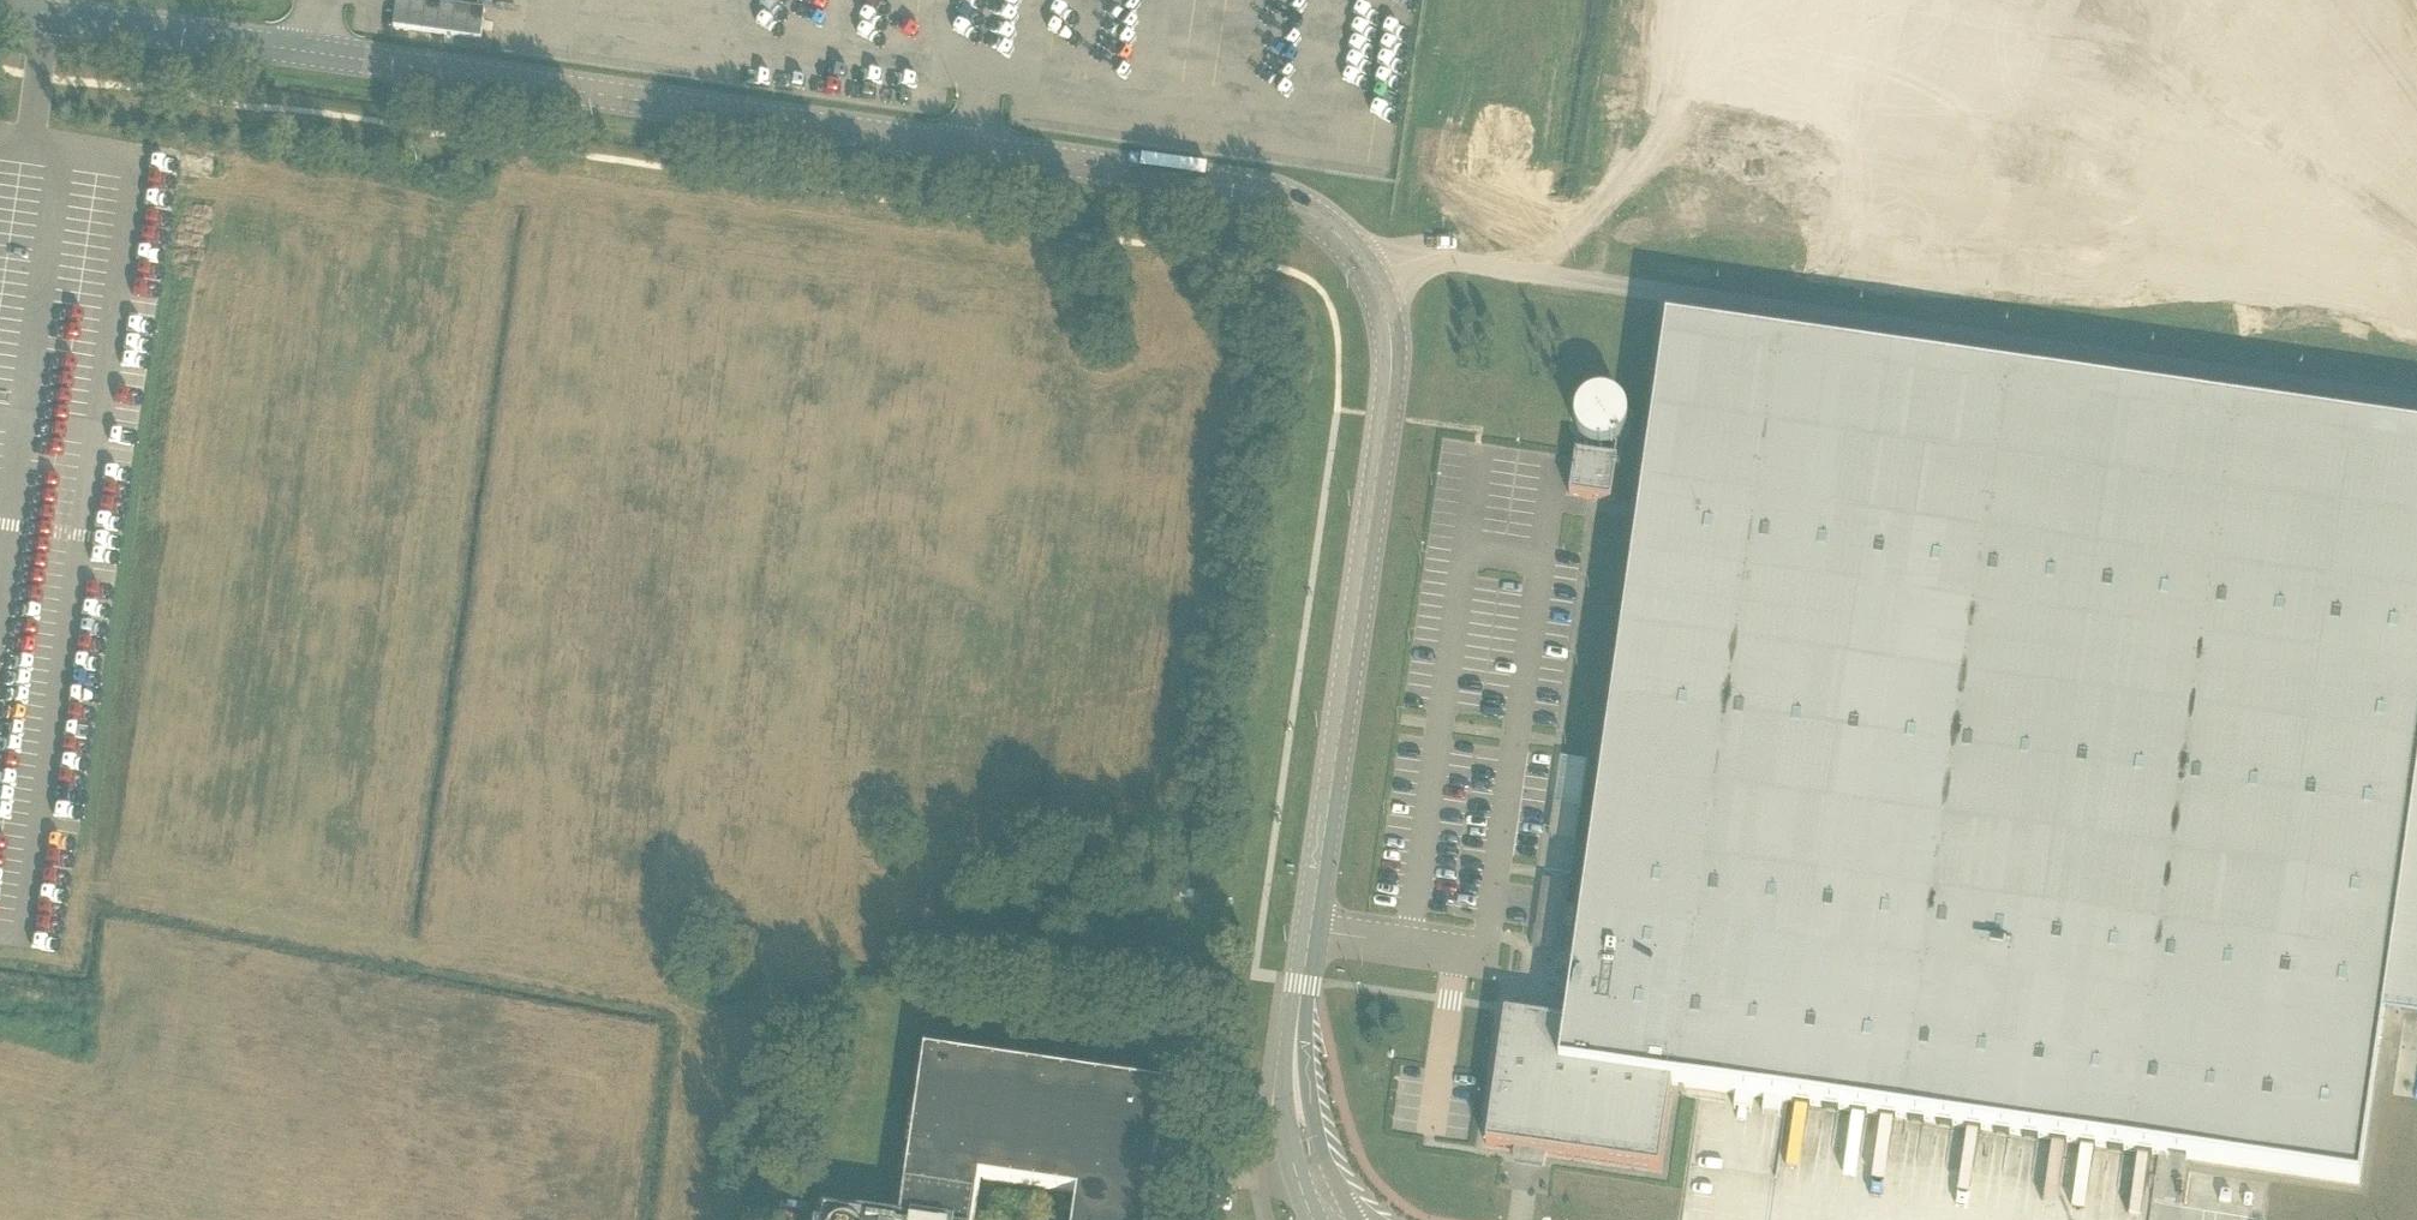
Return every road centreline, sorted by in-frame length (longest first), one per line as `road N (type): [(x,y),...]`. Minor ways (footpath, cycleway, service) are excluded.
road 1 (unclassified): [(1298,1102),(1303,934),(1391,391),(1385,307),(1364,266),(1329,229),(1286,202),(1235,192),(0,10)]
road 2 (unclassified): [(1359,1219),(1298,1102)]
road 3 (unclassified): [(1298,1102),(1294,1142),(1319,1219)]

